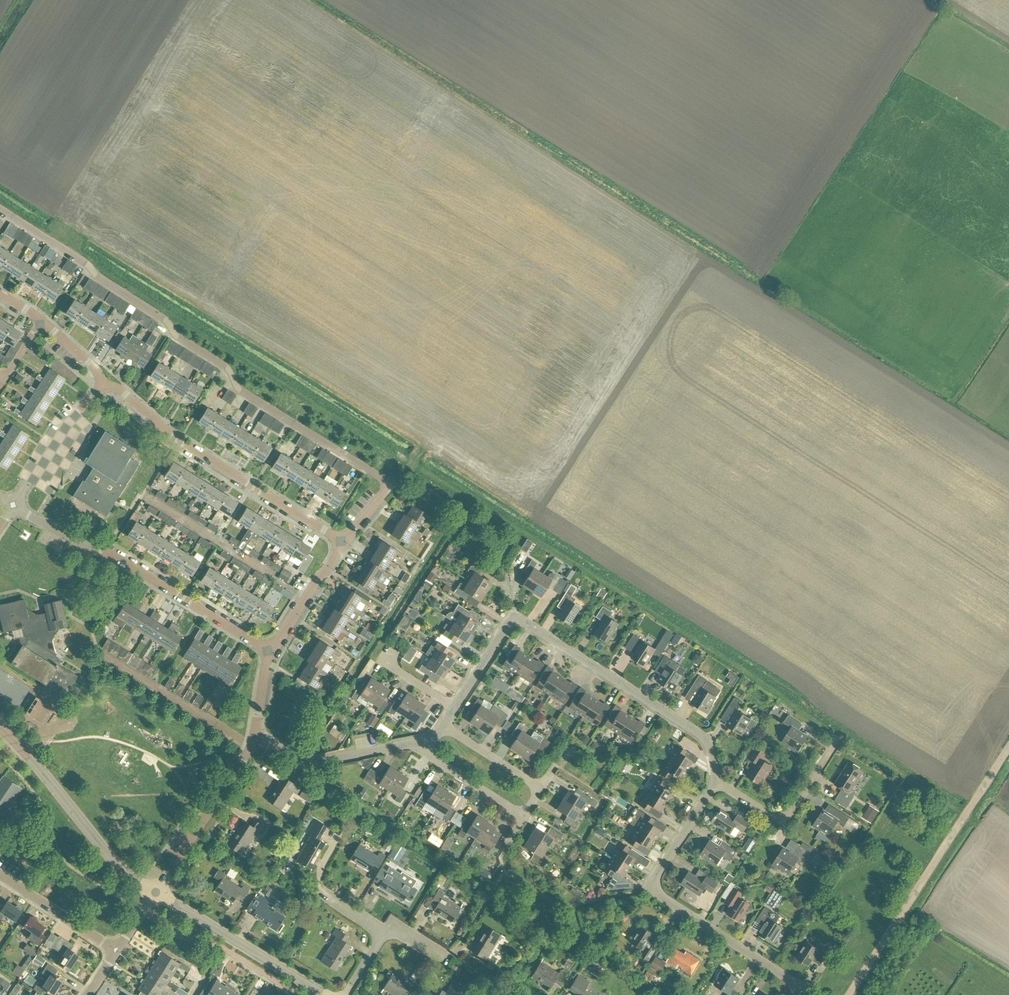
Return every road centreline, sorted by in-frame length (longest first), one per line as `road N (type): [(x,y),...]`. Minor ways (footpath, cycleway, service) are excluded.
road 1 (residential): [(0,211),(163,320),(179,340),(225,367),(240,392),(385,485)]
road 2 (residential): [(717,780),(700,733),(513,614),(453,707)]
road 3 (residential): [(798,994),(795,982),(651,889),(717,780)]
road 4 (track): [(1008,745),(849,994)]
road 5 (residential): [(11,504),(267,651)]
road 6 (residential): [(103,382),(341,542)]
road 7 (tertiary): [(0,728),(98,842),(155,892)]
road 8 (tertiary): [(325,994),(155,892)]
road 9 (residential): [(155,892),(255,735)]
road 10 (residential): [(426,744),(314,762),(255,735)]
road 11 (residential): [(717,780),(782,819),(839,734)]
road 12 (residential): [(540,787),(523,816),(429,754),(426,744)]
road 13 (residential): [(11,504),(103,382)]
road 14 (residential): [(116,949),(0,873)]
road 15 (residential): [(0,293),(44,321),(103,382)]
road 16 (residential): [(267,651),(341,542)]

